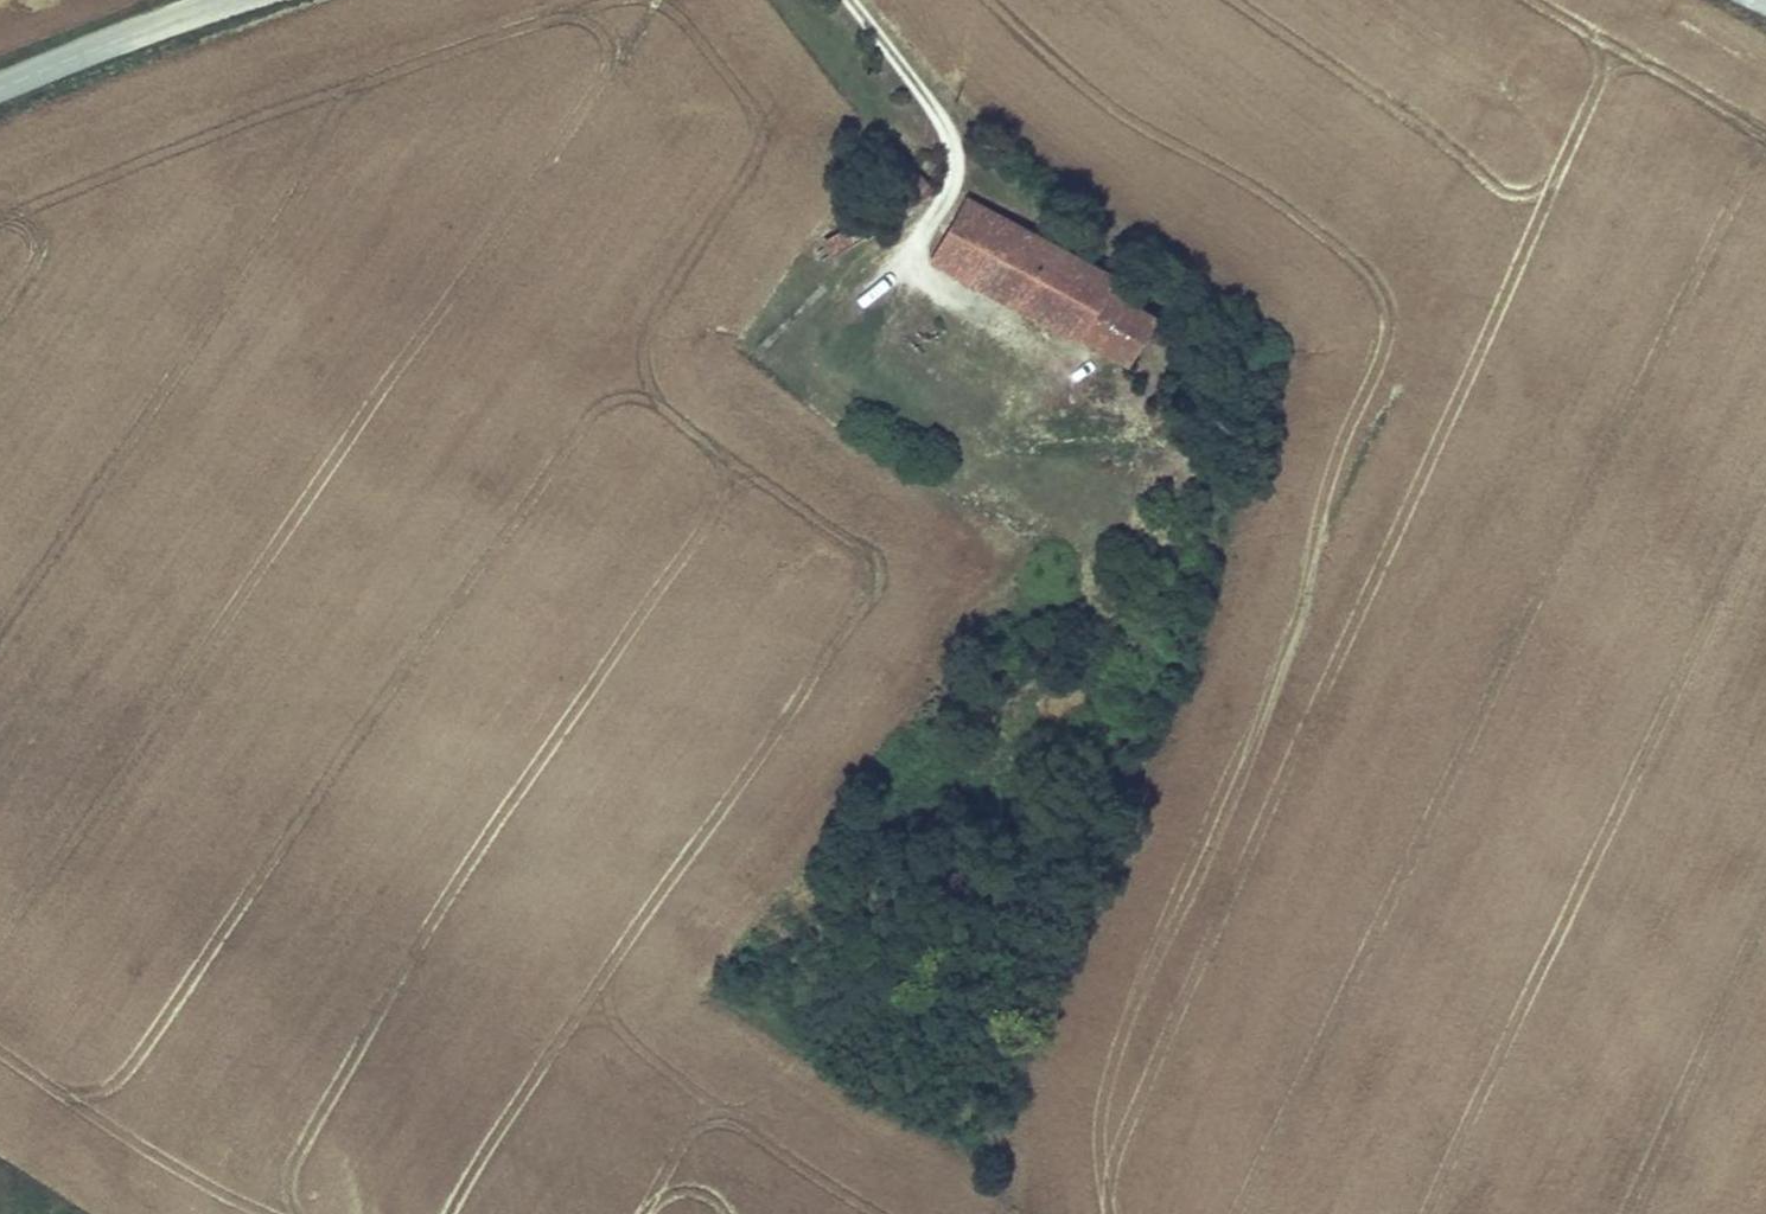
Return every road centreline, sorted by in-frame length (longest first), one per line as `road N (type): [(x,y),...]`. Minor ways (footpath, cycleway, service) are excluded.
road 1 (tertiary): [(0,88),(242,0)]

